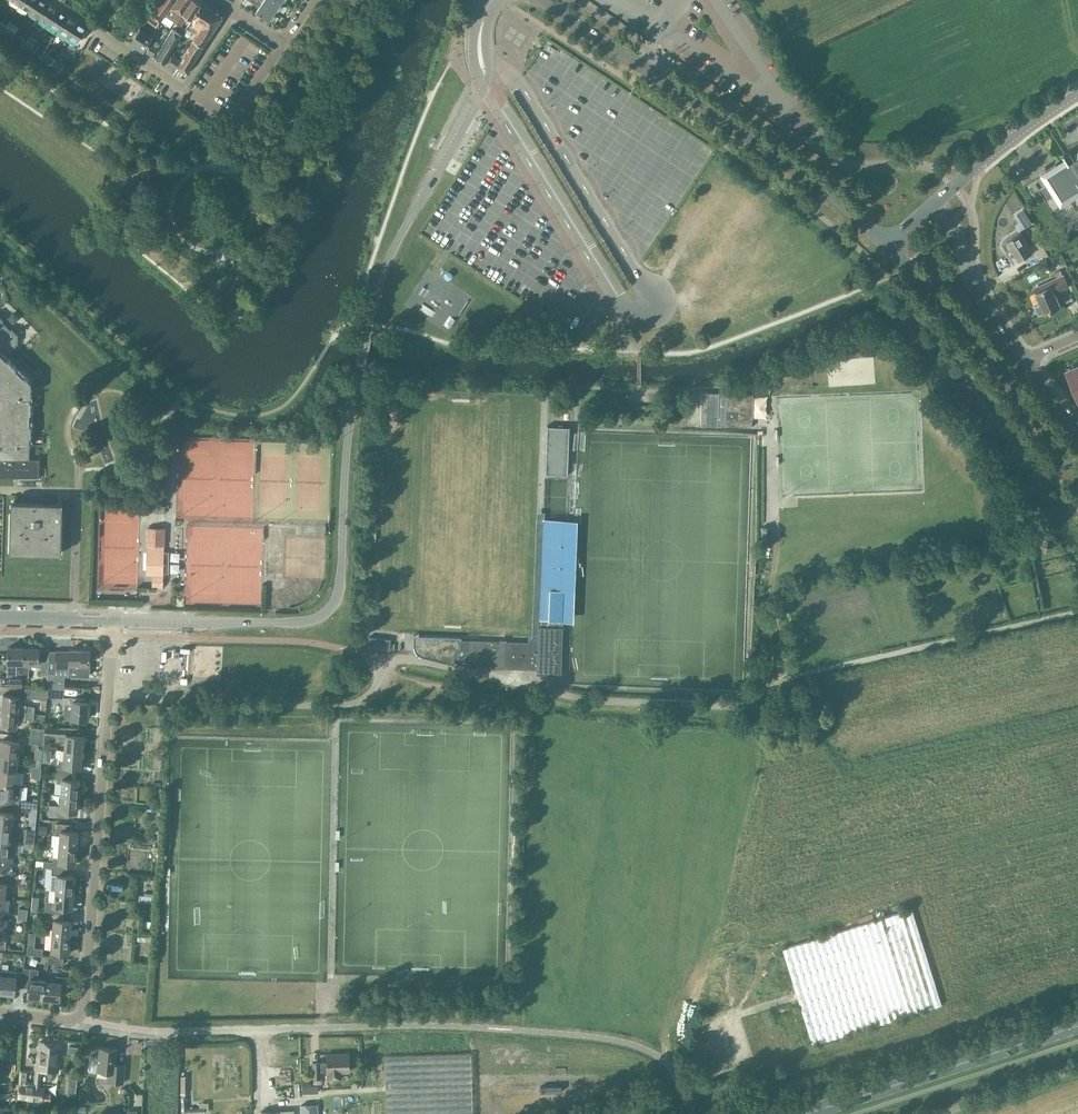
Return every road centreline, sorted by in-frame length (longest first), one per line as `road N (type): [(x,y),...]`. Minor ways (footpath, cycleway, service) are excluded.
road 1 (tertiary): [(111,621),(297,623),(330,609),(349,421),(375,292),(484,82)]
road 2 (residential): [(660,1057),(602,1038),(466,1026),(152,1032),(77,1019)]
road 3 (tertiary): [(888,250),(774,152),(538,0)]
road 4 (residential): [(77,1019),(85,1007),(111,621)]
road 5 (tertiary): [(1077,479),(888,250)]
road 6 (primary): [(807,1113),(1077,1026)]
road 7 (residential): [(1026,360),(935,205)]
road 8 (tertiary): [(1077,95),(935,205)]
road 9 (residential): [(180,88),(53,0)]
road 10 (unclassified): [(939,1113),(1077,1068)]
road 11 (residential): [(285,44),(237,113),(221,116),(186,92)]

